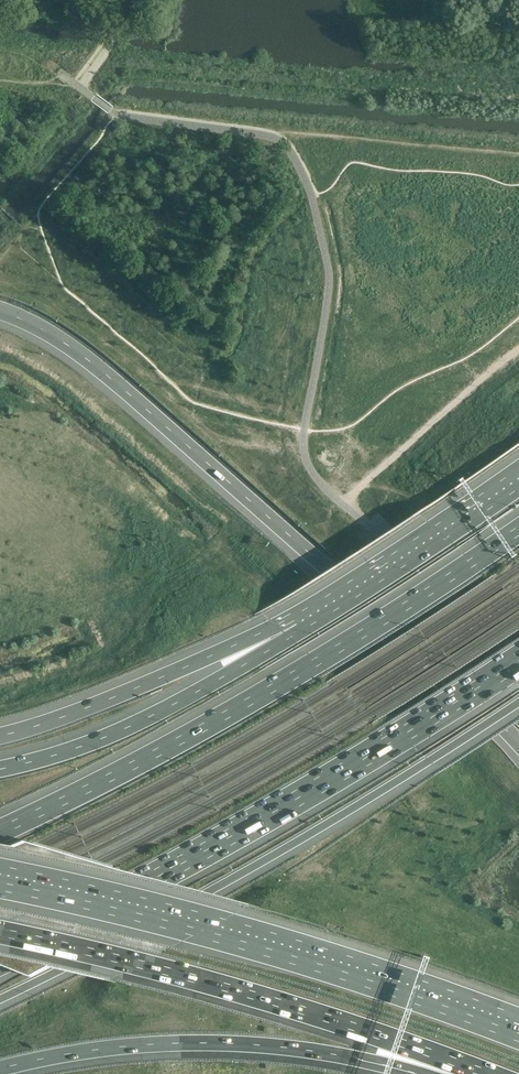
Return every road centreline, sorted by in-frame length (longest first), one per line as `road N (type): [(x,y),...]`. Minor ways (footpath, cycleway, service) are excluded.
road 1 (motorway): [(0,314),(85,360),(460,678),(518,743)]
road 2 (motorway): [(518,530),(323,660),(0,832)]
road 3 (motorway): [(0,998),(209,893),(518,701)]
road 4 (motorway): [(0,956),(183,863),(518,660)]
road 5 (motorway): [(518,1037),(197,933),(0,888)]
road 6 (motorway): [(0,933),(298,1009),(486,1073)]
road 7 (motorway): [(0,1069),(200,1043),(317,1052),(426,1073)]
road 8 (motorway): [(299,631),(122,730),(0,769)]
road 9 (motorway): [(299,631),(217,653),(0,736)]
road 10 (motorway): [(518,486),(299,631)]
road 11 (track): [(273,138),(518,154)]
road 12 (track): [(518,350),(343,504)]
road 13 (track): [(0,259),(117,115)]

